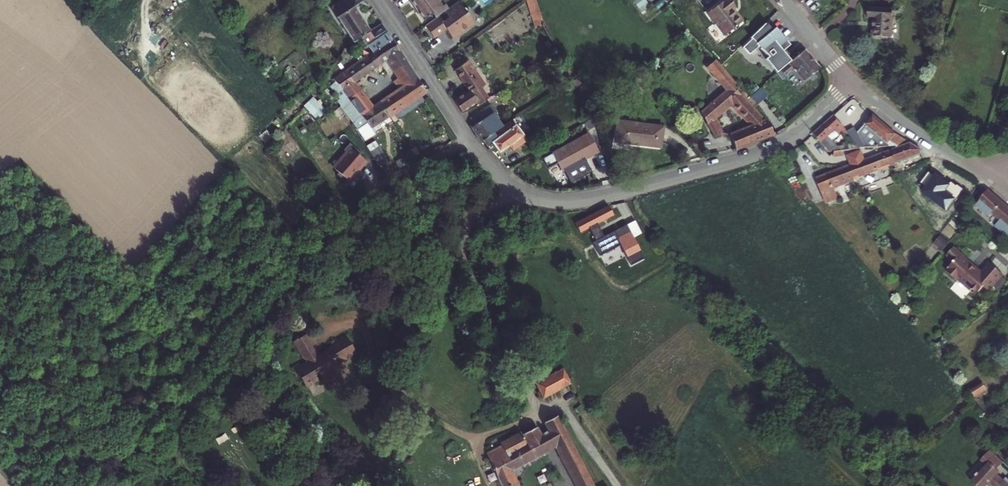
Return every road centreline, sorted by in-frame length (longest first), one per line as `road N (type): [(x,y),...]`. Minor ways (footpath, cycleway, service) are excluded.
road 1 (track): [(470,142),(387,182),(236,359),(199,454),(226,485)]
road 2 (residential): [(519,190),(554,201),(592,197),(749,157),(799,132),(853,83)]
road 3 (residential): [(519,190),(481,235),(483,284),(532,395),(543,407),(571,416),(620,485)]
road 4 (residential): [(376,0),(470,142),(519,190)]
road 5 (tertiary): [(853,83),(904,126),(978,168)]

